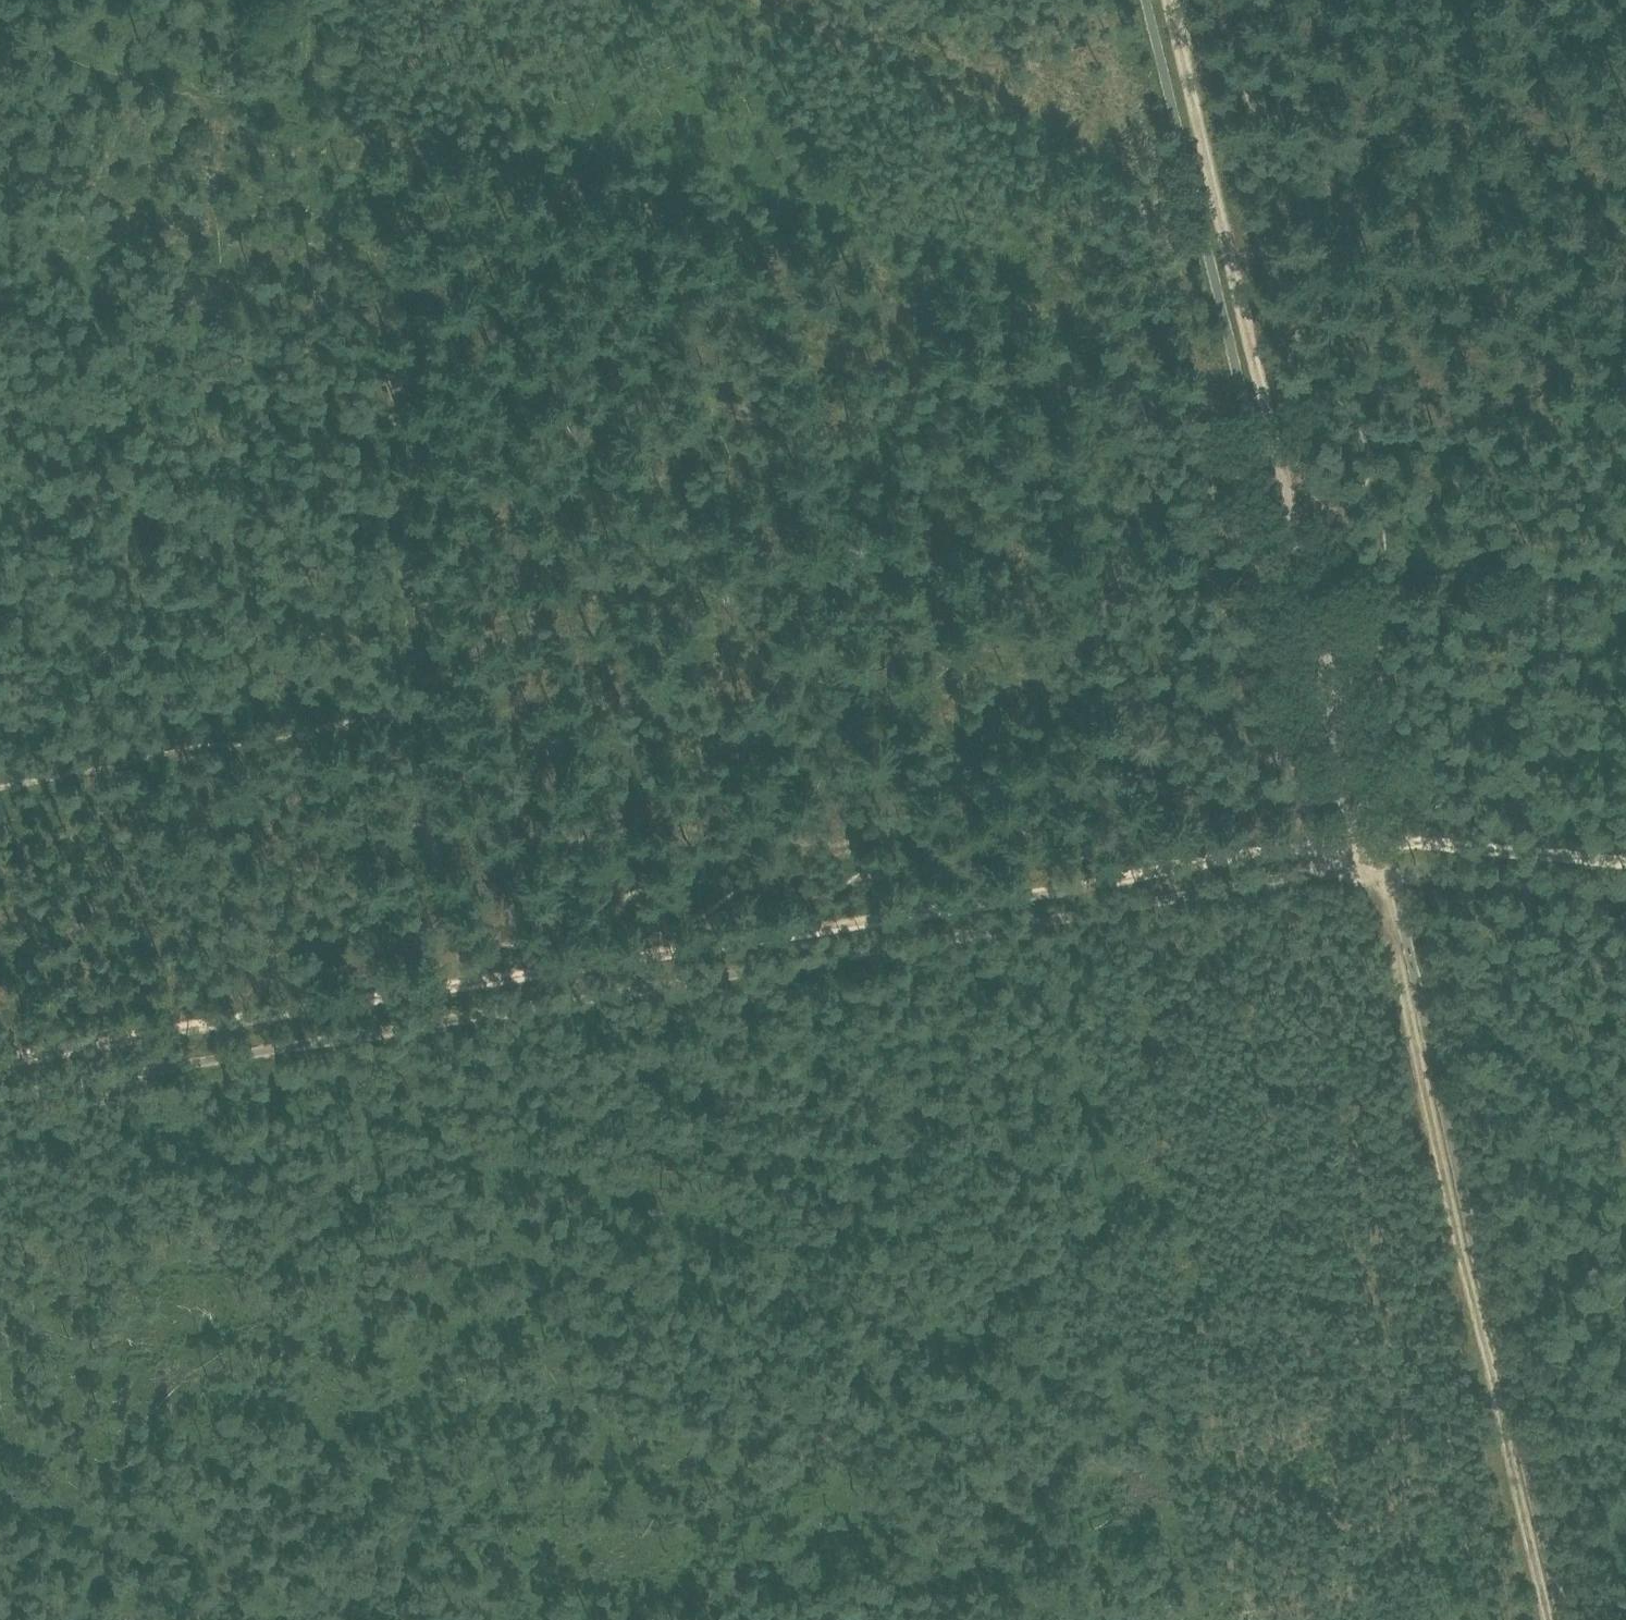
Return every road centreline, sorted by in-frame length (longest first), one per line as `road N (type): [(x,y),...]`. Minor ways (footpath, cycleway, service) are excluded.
road 1 (track): [(0,1061),(1280,849),(1371,841)]
road 2 (track): [(1371,841),(1170,0)]
road 3 (track): [(1552,1619),(1371,841)]
road 4 (track): [(1371,841),(1625,860)]

